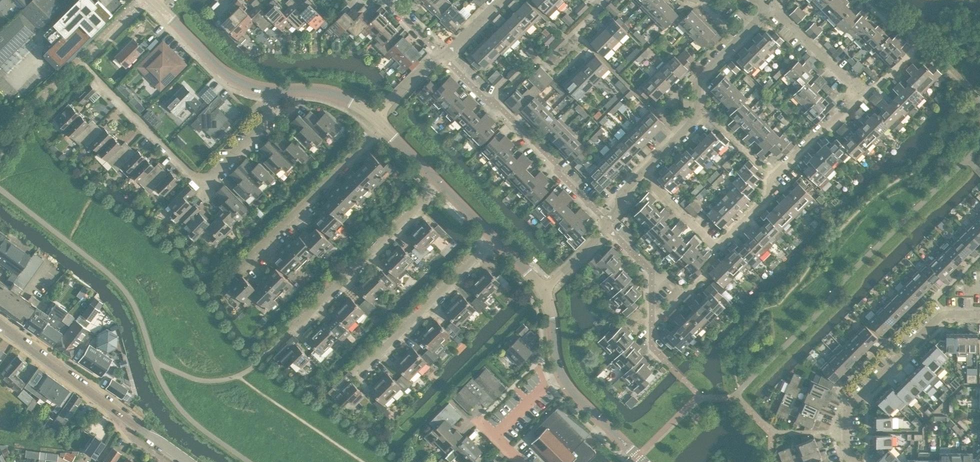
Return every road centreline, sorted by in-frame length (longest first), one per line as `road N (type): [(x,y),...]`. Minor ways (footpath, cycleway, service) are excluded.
road 1 (residential): [(769,9),(861,94),(772,179),(770,194),(716,249),(642,172)]
road 2 (residential): [(267,90),(265,122),(204,179),(103,85)]
road 3 (residential): [(606,223),(557,164),(441,55)]
road 4 (residential): [(188,461),(0,322)]
road 5 (residential): [(855,461),(847,455),(848,409),(947,313),(979,313)]
road 6 (residential): [(642,172),(697,118),(699,79),(769,9)]
road 7 (residential): [(299,324),(439,182)]
road 8 (residential): [(246,267),(385,127)]
road 9 (residential): [(362,370),(494,239)]
road 10 (residential): [(672,367),(651,346),(651,272),(606,223)]
road 11 (tertiary): [(267,90),(233,79),(154,2)]
road 12 (tertiary): [(645,461),(562,375)]

